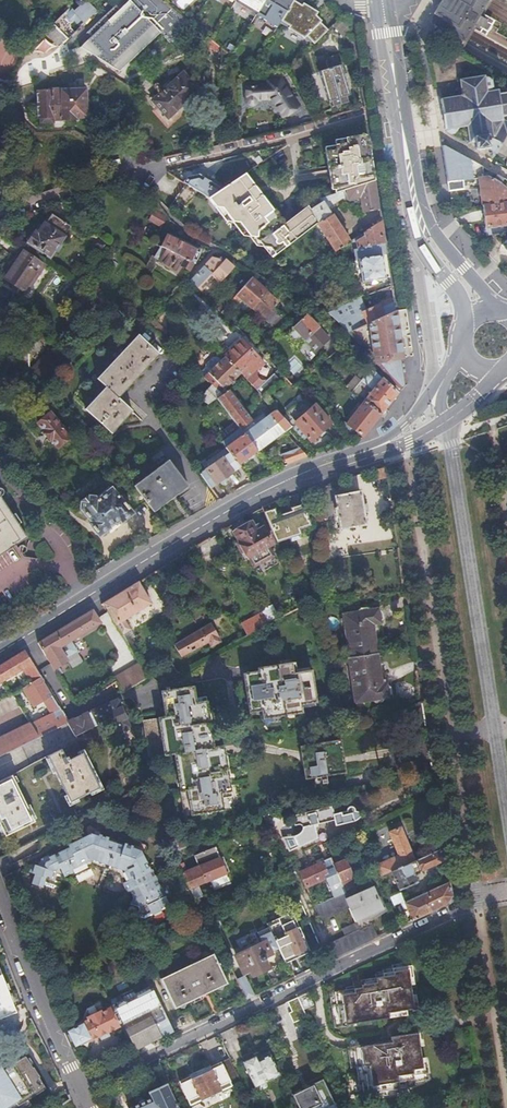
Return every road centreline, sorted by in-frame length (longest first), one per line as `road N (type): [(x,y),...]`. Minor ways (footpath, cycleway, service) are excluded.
road 1 (residential): [(82,1089),(474,900),(506,893)]
road 2 (secondary): [(0,652),(267,490),(375,448)]
road 3 (residential): [(397,107),(136,172),(0,217)]
road 4 (residential): [(443,423),(506,812)]
road 5 (residential): [(0,907),(82,1089)]
road 6 (residential): [(416,234),(434,363),(428,400)]
road 7 (secondary): [(501,312),(413,214)]

